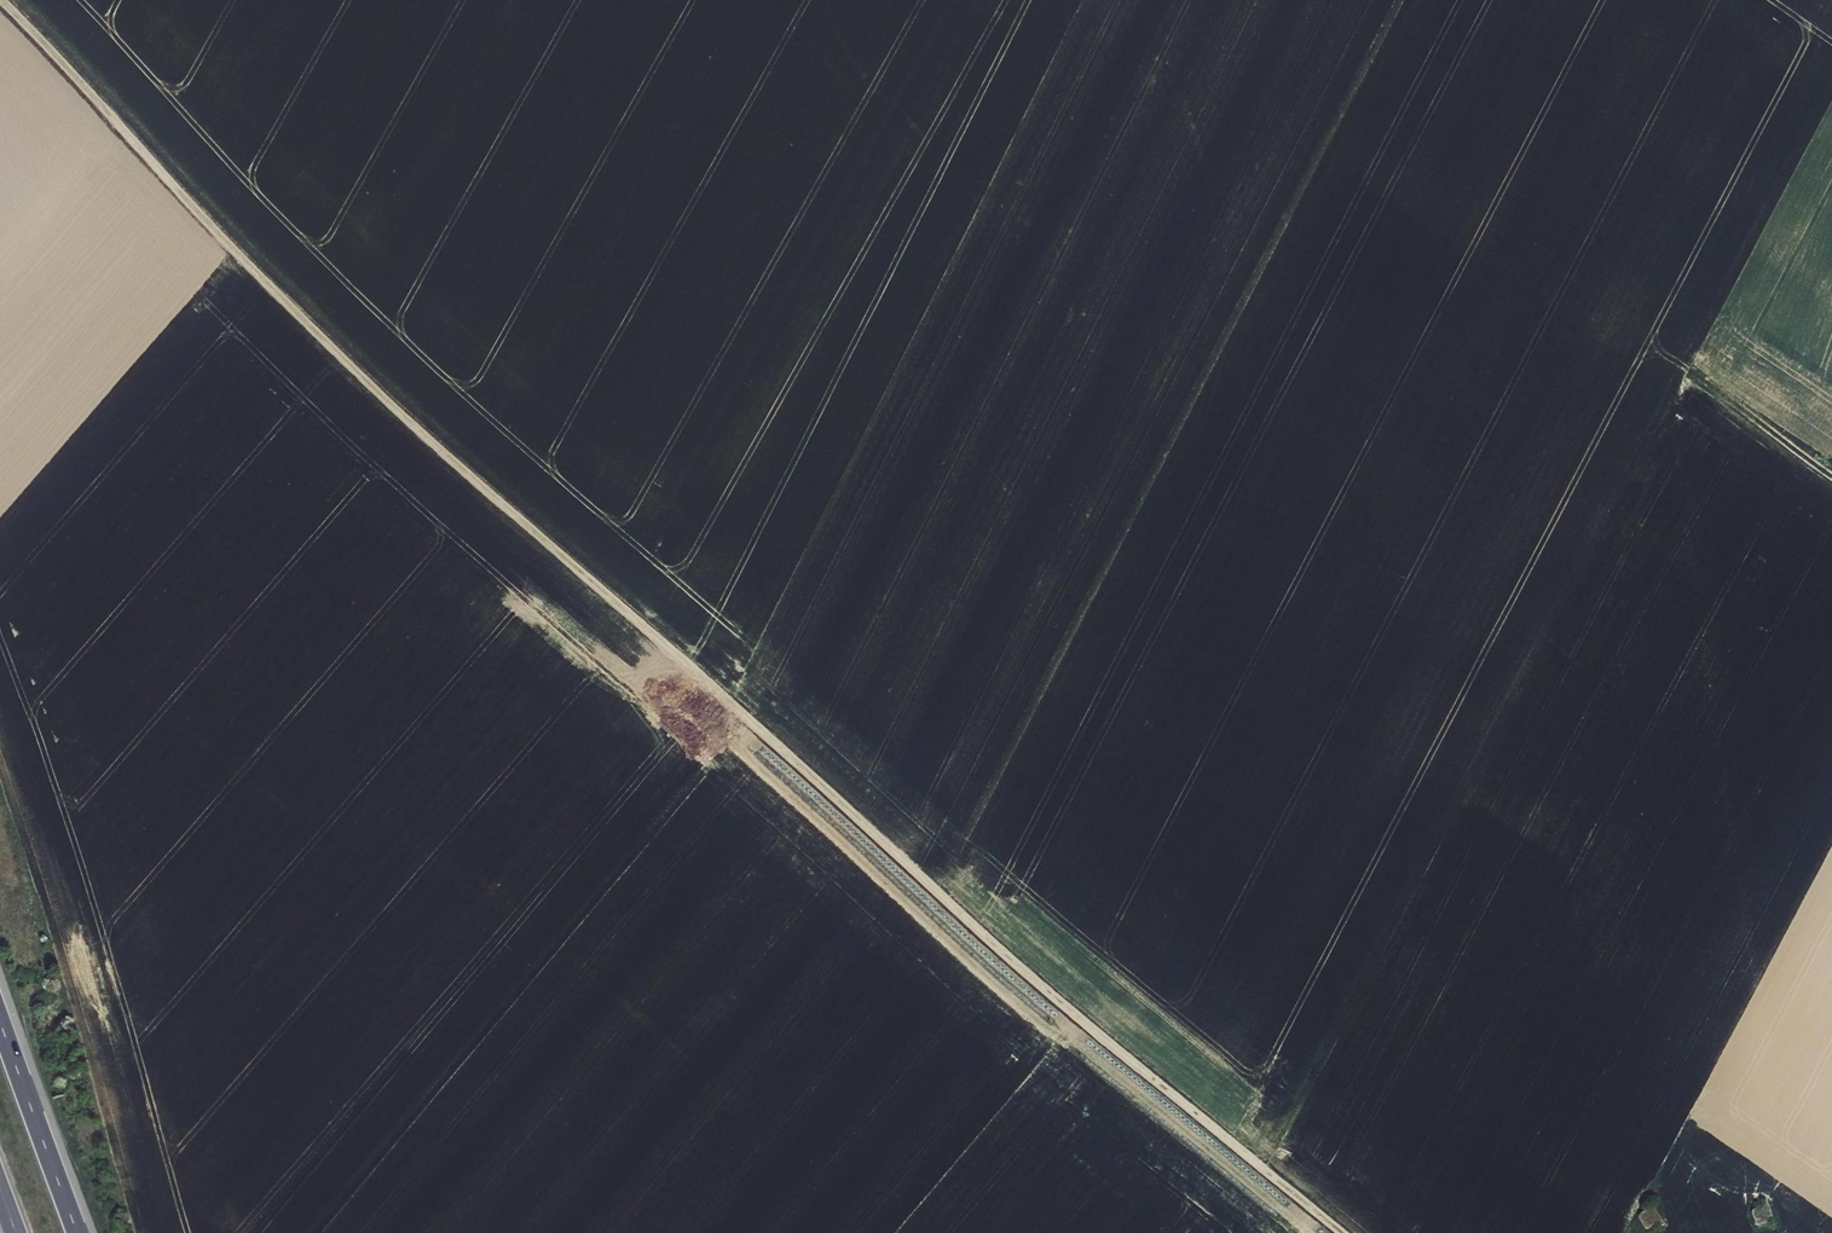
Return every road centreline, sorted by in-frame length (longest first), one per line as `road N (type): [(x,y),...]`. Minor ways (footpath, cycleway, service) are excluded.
road 1 (track): [(2,0),(237,255),(398,413),(947,904),(1336,1232)]
road 2 (motorway): [(77,1232),(0,1023)]
road 3 (track): [(1690,372),(1831,474)]

